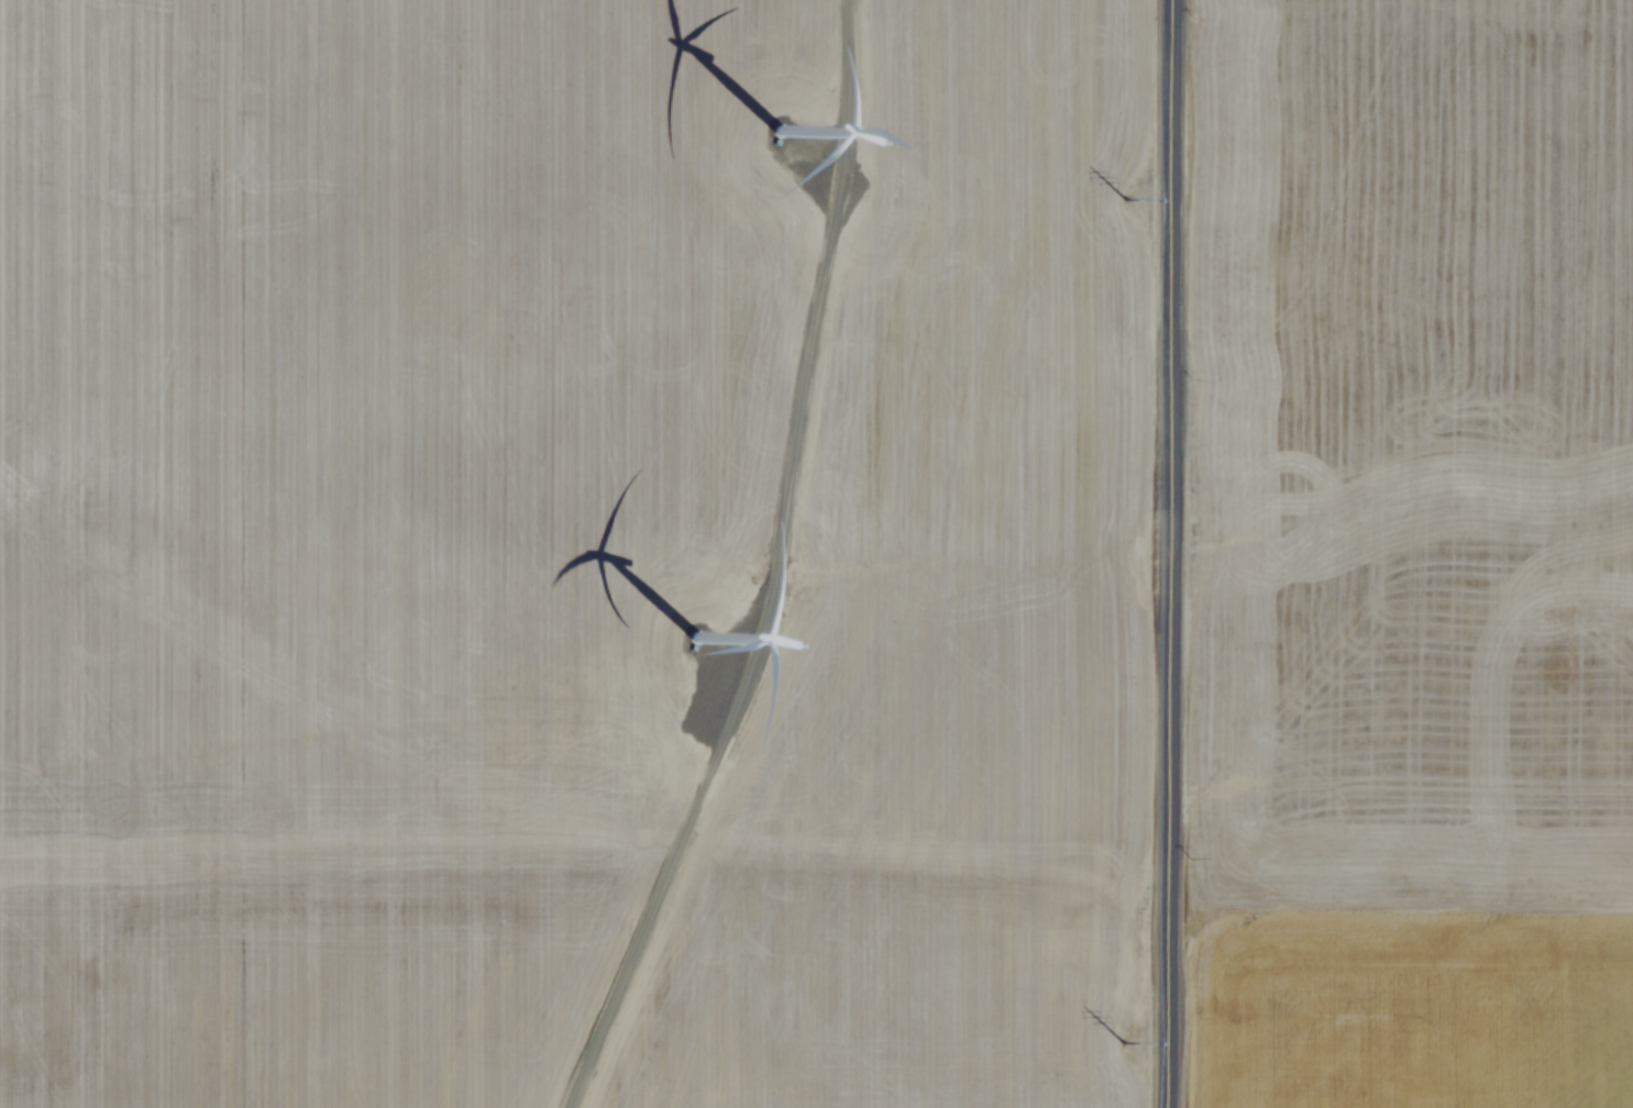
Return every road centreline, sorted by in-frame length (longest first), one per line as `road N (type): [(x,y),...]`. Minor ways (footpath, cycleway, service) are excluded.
road 1 (tertiary): [(1163,1107),(1167,0)]

